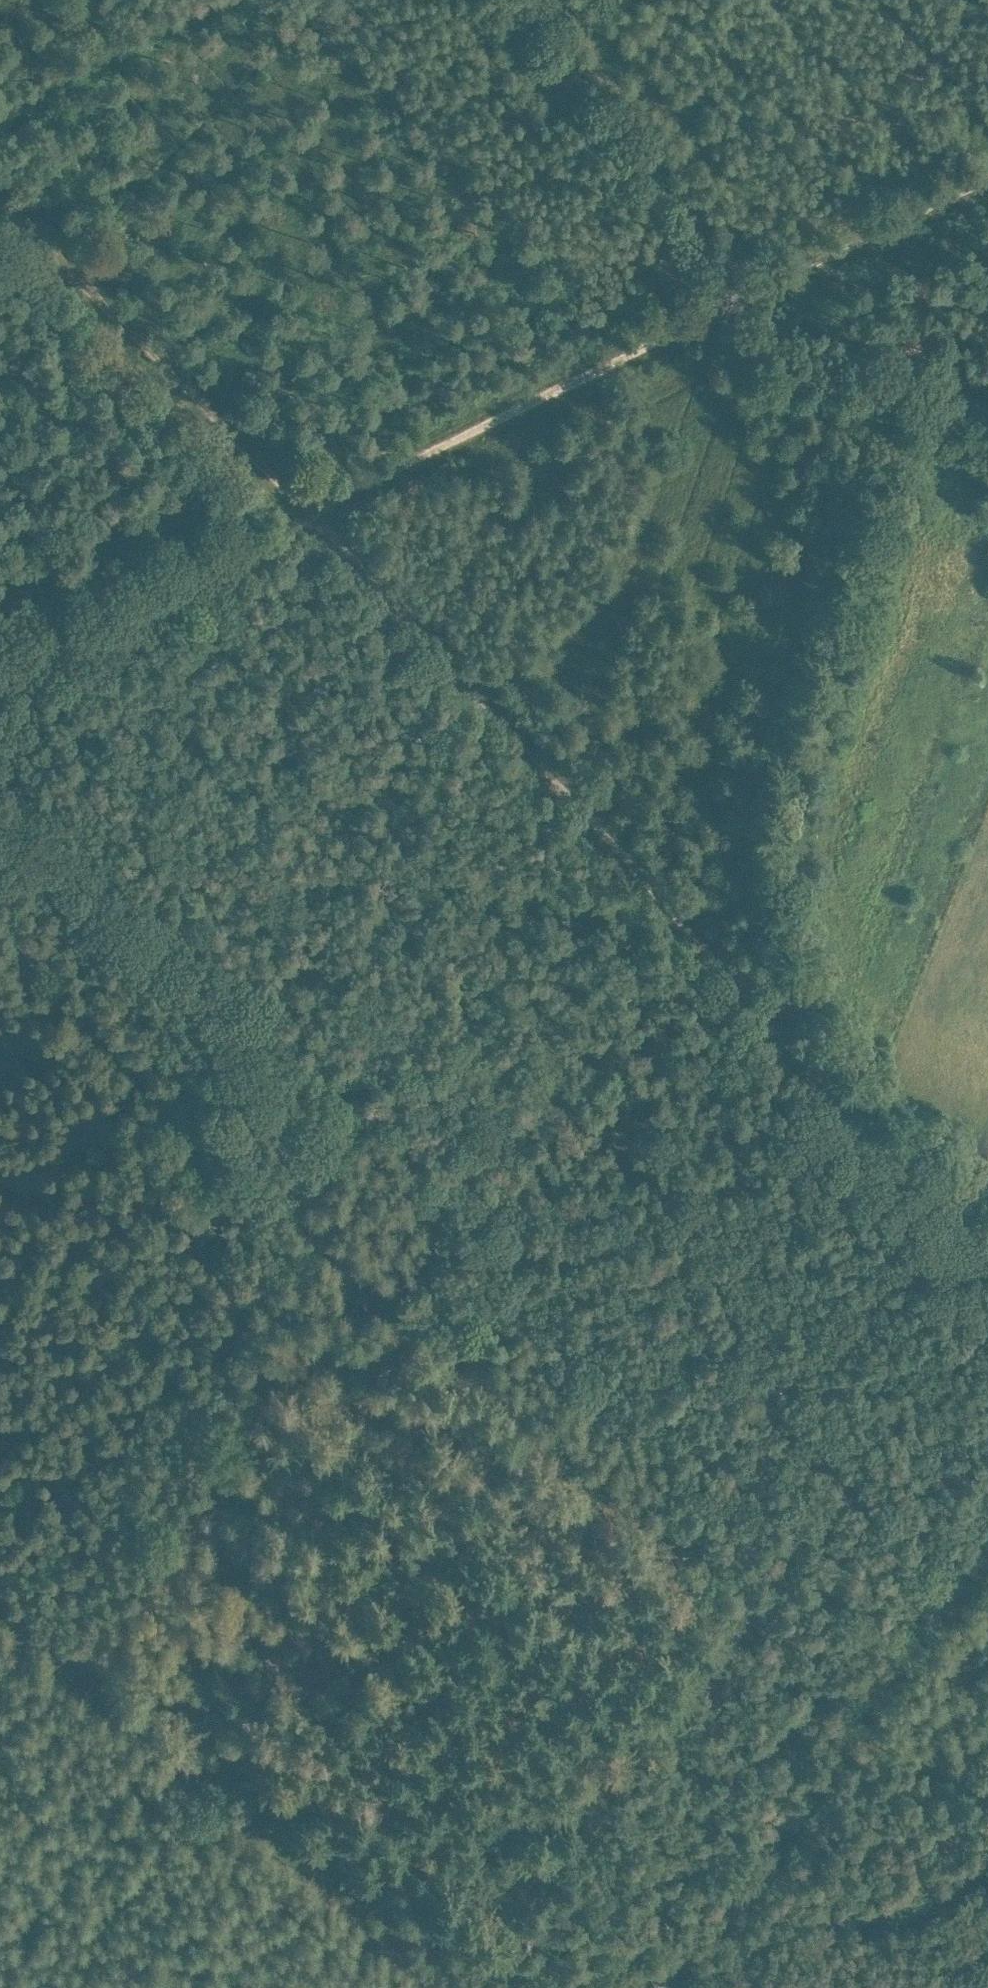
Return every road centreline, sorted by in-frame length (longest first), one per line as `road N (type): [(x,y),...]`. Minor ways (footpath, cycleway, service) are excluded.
road 1 (track): [(987,1218),(814,1066),(475,713),(308,512)]
road 2 (track): [(987,178),(308,512)]
road 3 (track): [(308,512),(0,186)]
road 4 (track): [(308,512),(0,645)]

